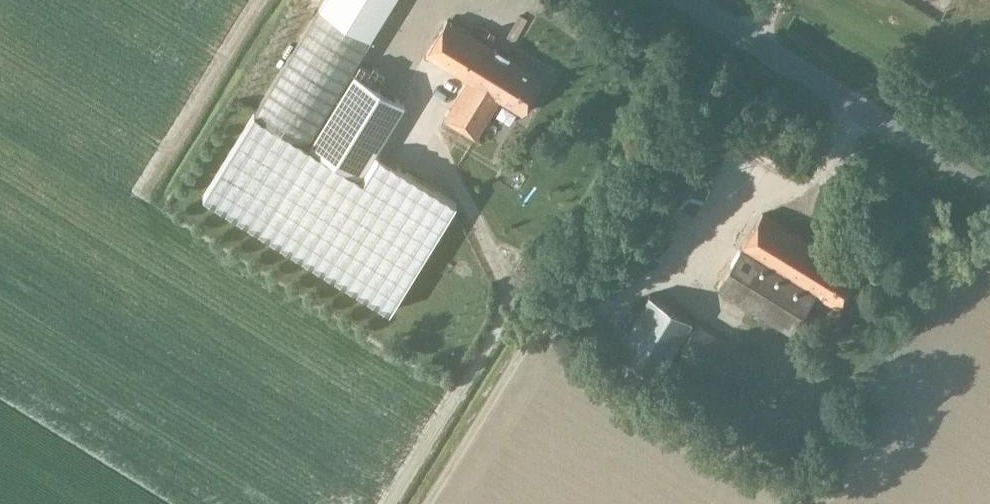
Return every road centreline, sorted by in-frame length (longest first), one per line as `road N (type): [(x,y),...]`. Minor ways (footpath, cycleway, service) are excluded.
road 1 (unclassified): [(989,188),(686,0)]

